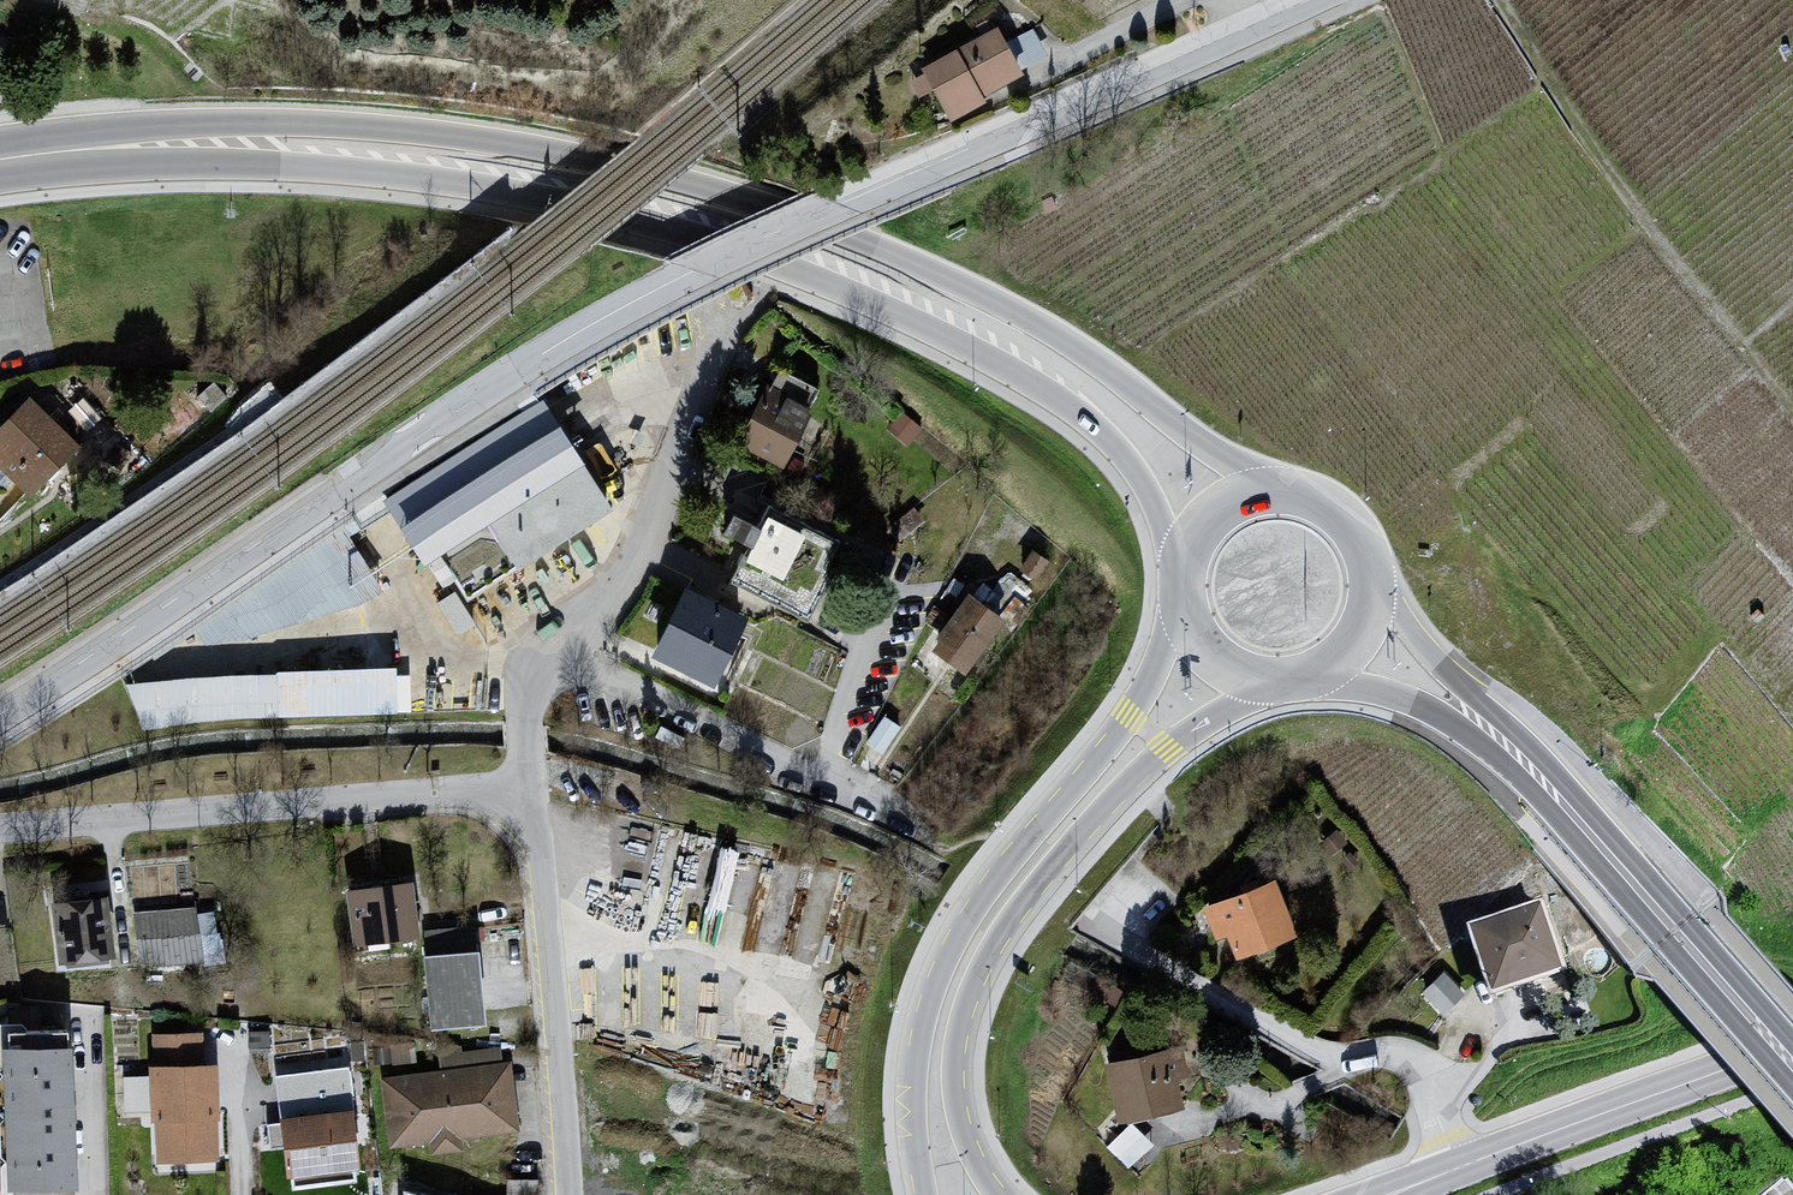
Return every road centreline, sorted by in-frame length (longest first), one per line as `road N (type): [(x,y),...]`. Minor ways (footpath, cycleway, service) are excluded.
road 1 (secondary): [(1271,492),(1035,321),(910,260),(750,200),(545,149),(396,129),(259,124),(101,148)]
road 2 (secondary): [(101,148),(352,165),(480,185),(769,260),(916,323),(1053,394),(1122,454),(1184,554)]
road 3 (residential): [(0,716),(565,341),(840,203)]
road 4 (primary): [(1182,616),(1129,716),(997,875),(938,971),(913,1073),(923,1194)]
road 5 (primary): [(1002,1194),(971,1148),(957,1094),(960,1034),(983,969),(1034,891),(1109,805),(1167,749),(1258,685)]
road 6 (primary): [(1327,671),(1448,719),(1483,745),(1581,842),(1792,1089)]
road 7 (primary): [(1792,1041),(1592,812),(1428,654),(1373,588)]
road 8 (unclassified): [(840,203),(1320,0)]
road 9 (residential): [(0,832),(517,802)]
road 10 (residential): [(517,802),(531,667),(633,574),(710,398)]
road 11 (primary): [(1389,1194),(1792,1044)]
road 12 (residential): [(517,802),(535,839),(559,1194)]
road 13 (primary): [(1373,588),(1368,554),(1343,517),(1304,495),(1271,492)]

